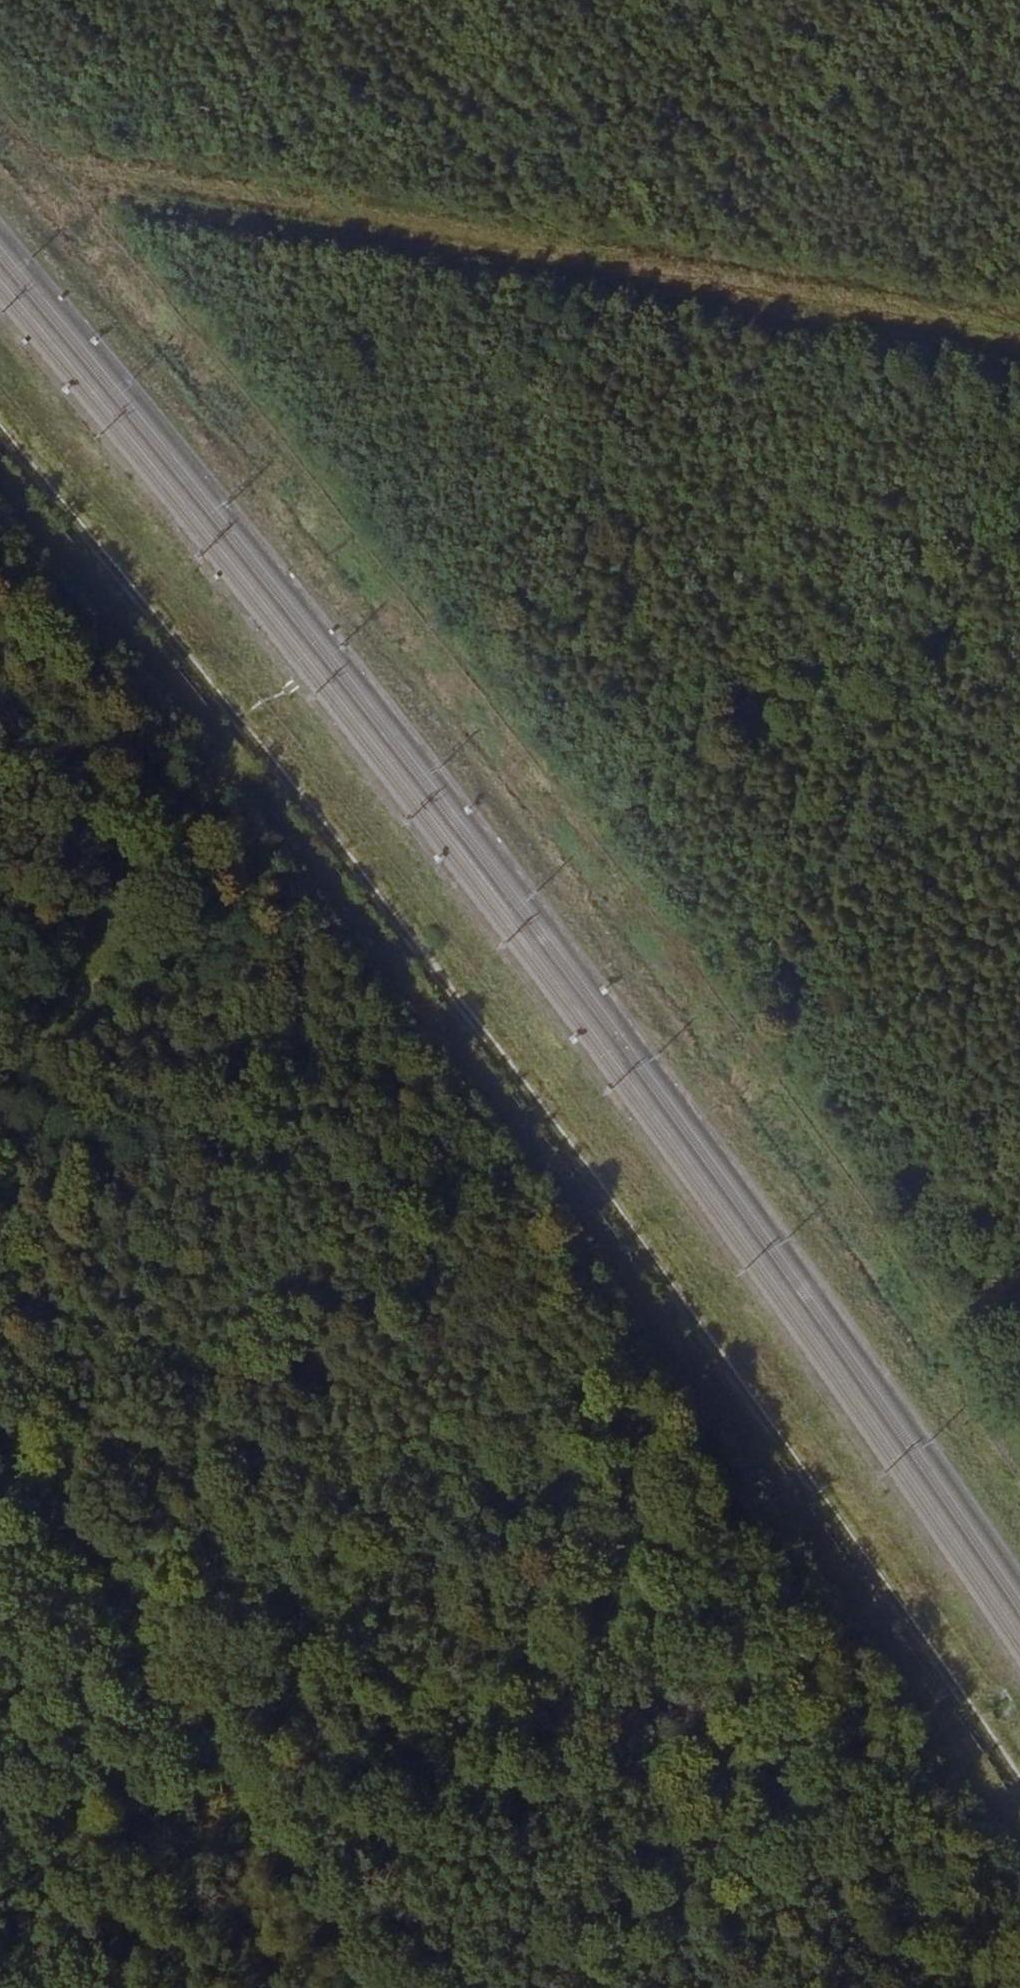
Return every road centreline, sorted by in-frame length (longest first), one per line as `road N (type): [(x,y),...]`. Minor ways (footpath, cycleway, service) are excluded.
road 1 (track): [(0,437),(599,1181),(1019,1834)]

